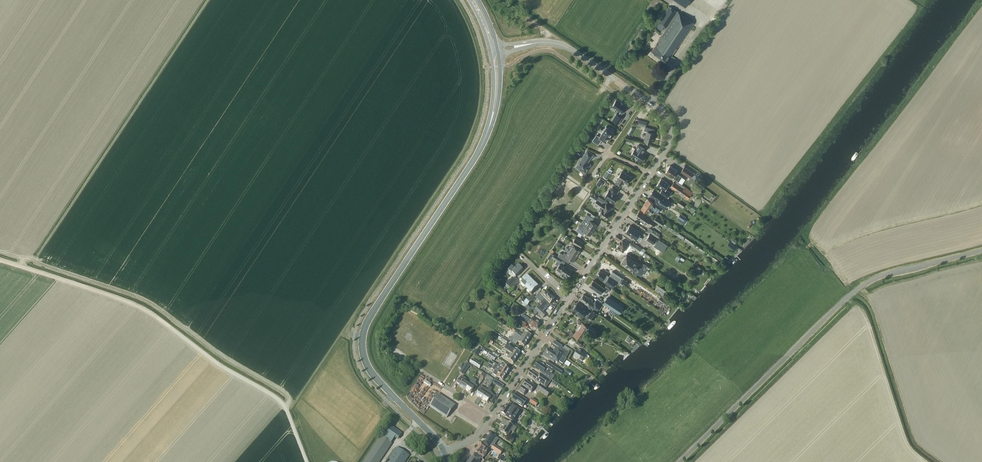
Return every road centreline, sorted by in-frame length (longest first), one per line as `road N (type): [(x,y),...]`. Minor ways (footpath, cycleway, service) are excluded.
road 1 (primary): [(493,50),(496,94),(484,142),(362,336),(372,374),(444,452)]
road 2 (unclassified): [(679,461),(865,285),(981,251)]
road 3 (residential): [(650,173),(671,136),(668,122),(589,62)]
road 4 (residential): [(567,301),(650,173)]
road 5 (residential): [(491,416),(567,301)]

